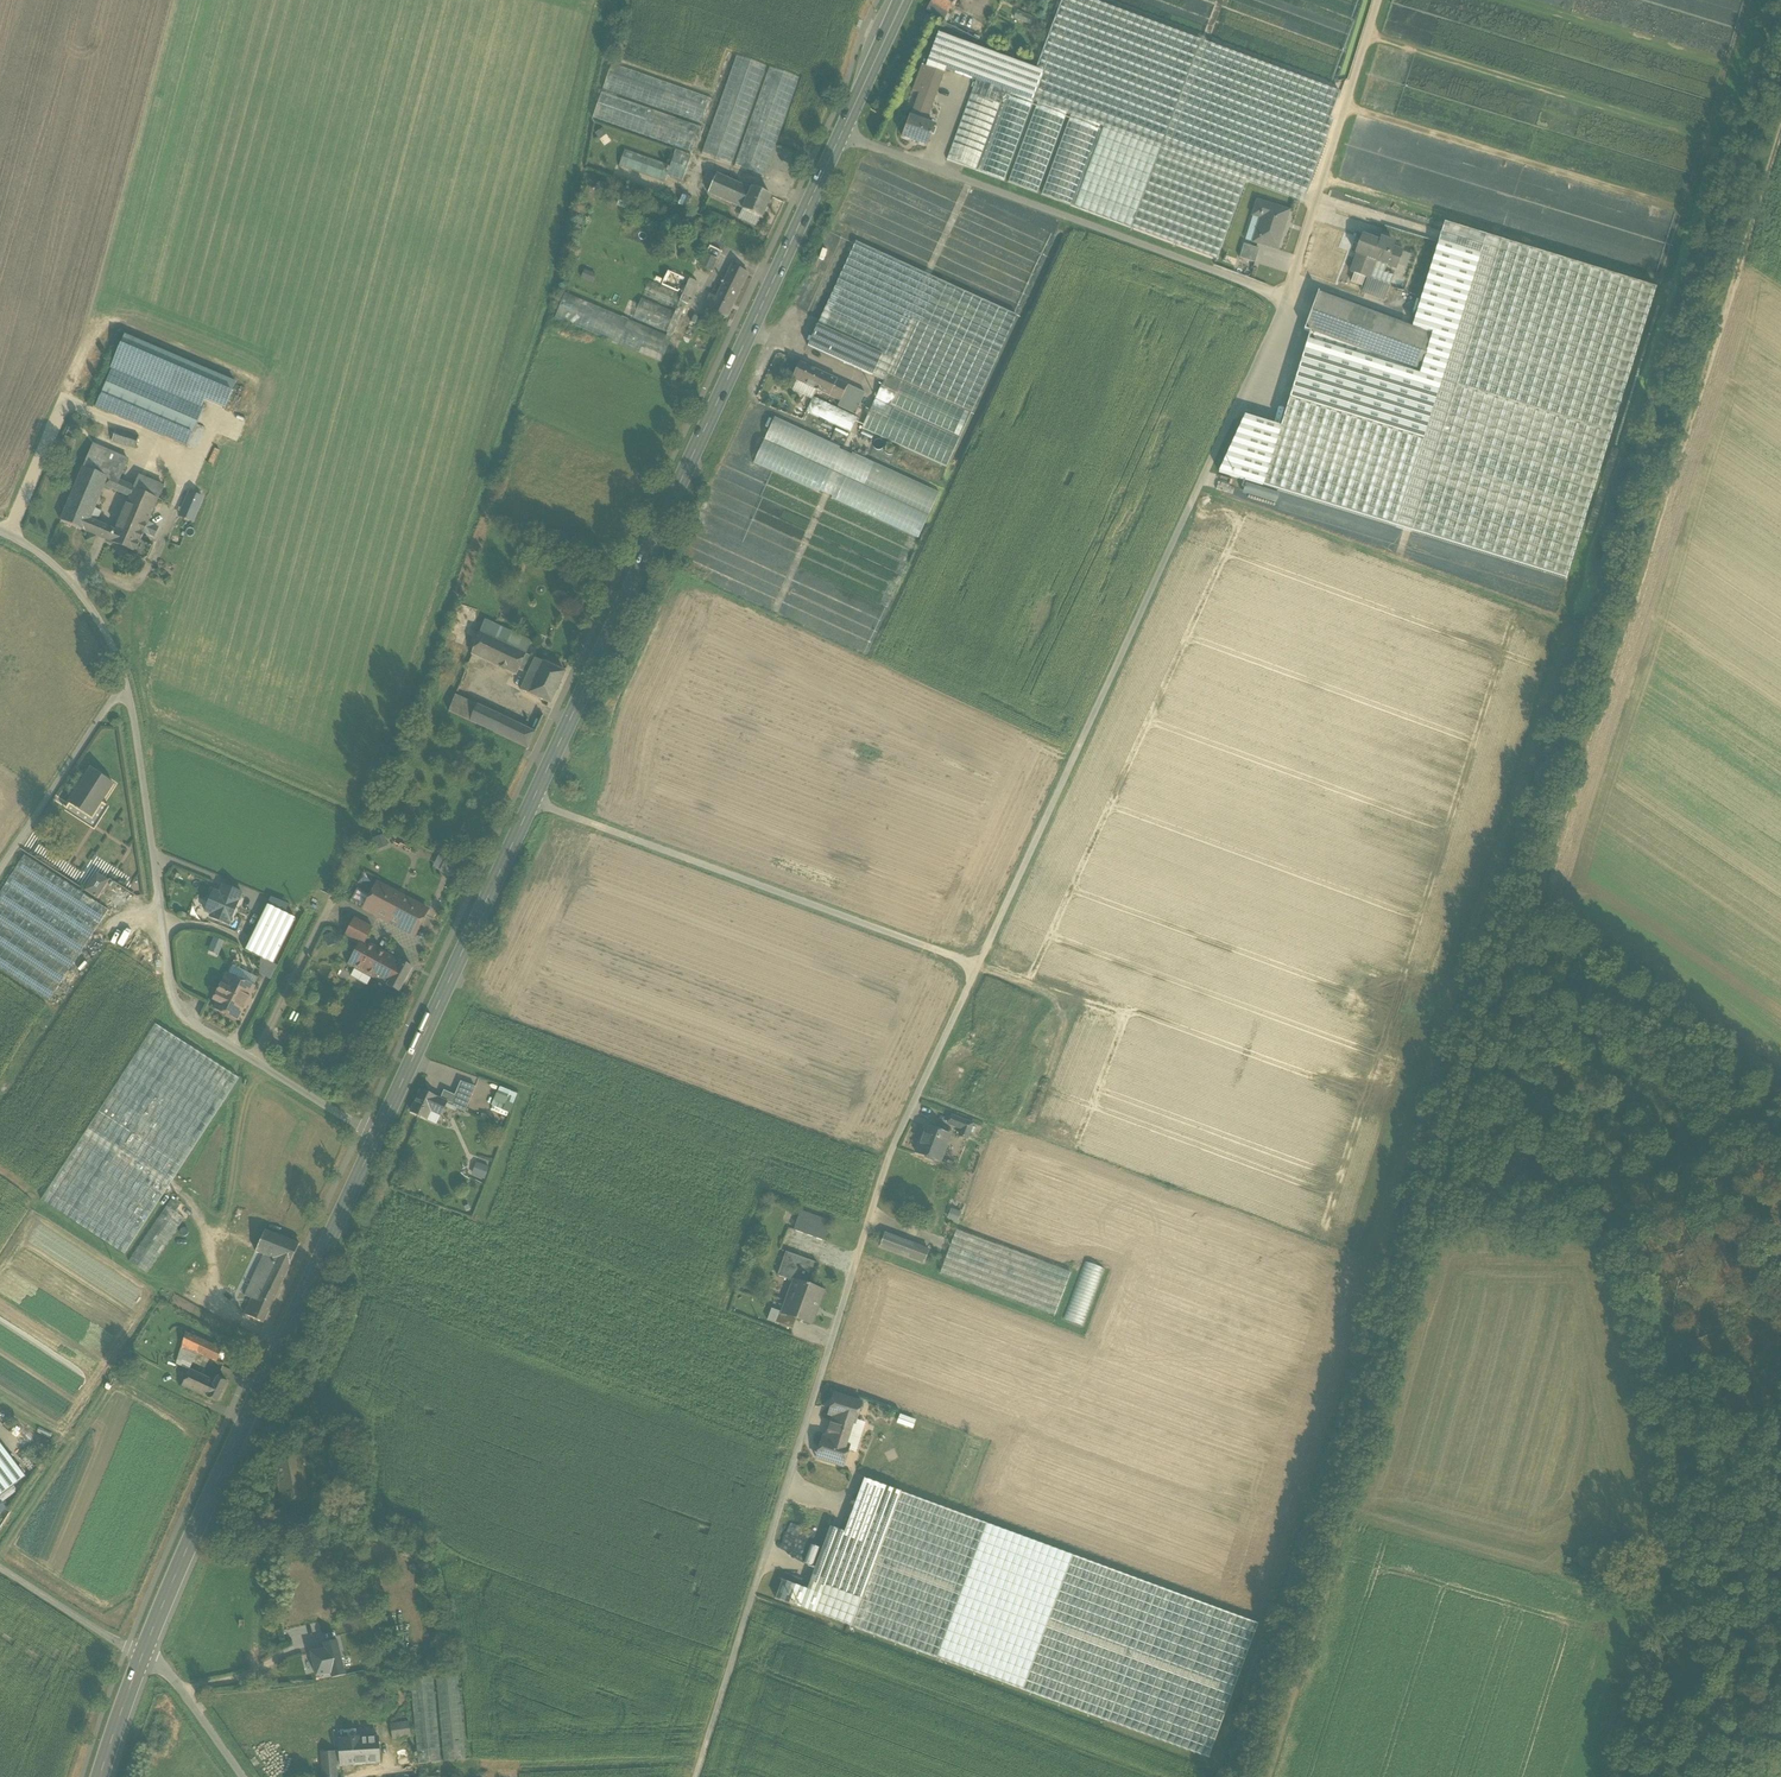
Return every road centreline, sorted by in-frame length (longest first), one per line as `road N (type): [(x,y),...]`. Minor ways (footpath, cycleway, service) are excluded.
road 1 (track): [(1379,0),(1287,297),(899,1139),(700,1776)]
road 2 (primary): [(378,1139),(904,0)]
road 3 (residential): [(0,524),(42,542),(121,646),(181,1012),(378,1139)]
road 4 (primary): [(136,1655),(378,1139)]
road 5 (track): [(984,965),(535,804)]
road 6 (track): [(1287,297),(845,134)]
road 7 (track): [(215,411),(149,578),(116,584),(96,570),(79,591)]
road 8 (track): [(132,688),(74,749),(0,866)]
road 9 (track): [(136,1655),(168,1671),(243,1776)]
road 10 (residential): [(0,1565),(136,1655)]
road 11 (track): [(329,1631),(286,1659),(181,1690)]
road 12 (primary): [(98,1776),(136,1655)]

